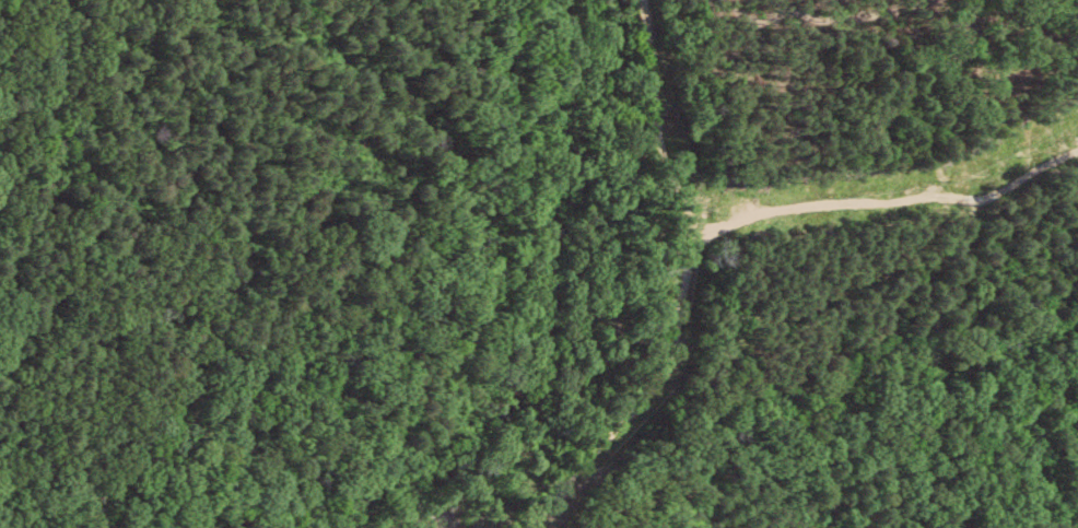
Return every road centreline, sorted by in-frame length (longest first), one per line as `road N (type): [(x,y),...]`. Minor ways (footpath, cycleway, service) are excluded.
road 1 (residential): [(590,527),(647,426),(688,263),(677,157),(630,31),(628,0)]

